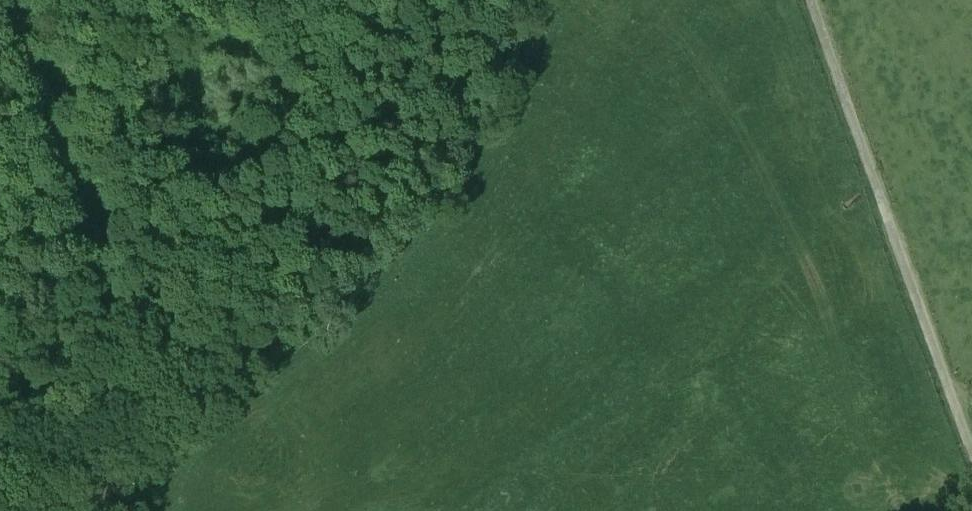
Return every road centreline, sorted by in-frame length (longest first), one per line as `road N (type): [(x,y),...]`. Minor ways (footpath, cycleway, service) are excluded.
road 1 (track): [(971,449),(812,0)]
road 2 (track): [(49,93),(102,244),(111,299),(91,510)]
road 3 (track): [(160,0),(49,93)]

